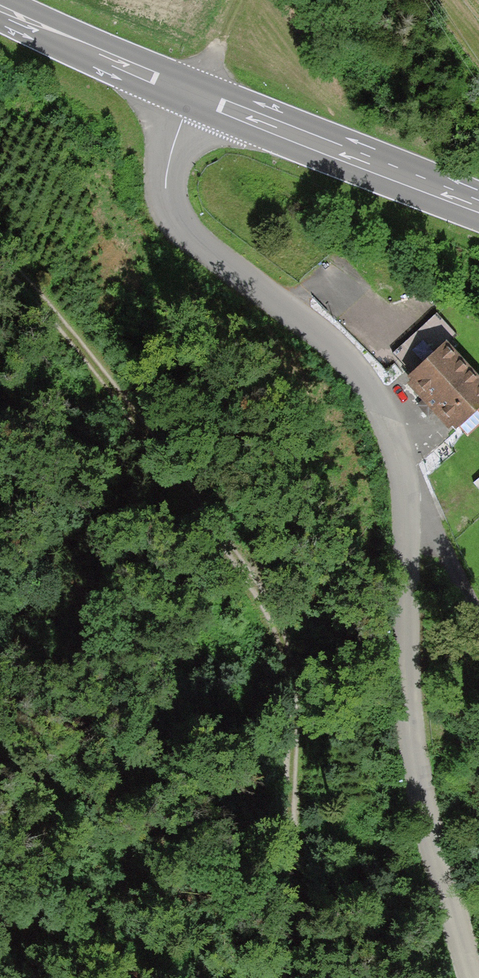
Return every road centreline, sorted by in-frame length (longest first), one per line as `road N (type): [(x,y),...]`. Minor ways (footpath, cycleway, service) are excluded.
road 1 (residential): [(463,977),(411,762),(390,460),(322,341),(173,210),(163,166),(191,95)]
road 2 (track): [(0,269),(142,440),(259,616),(284,690),(273,977)]
road 3 (primary): [(478,208),(191,95)]
road 4 (primary): [(191,95),(0,16)]

